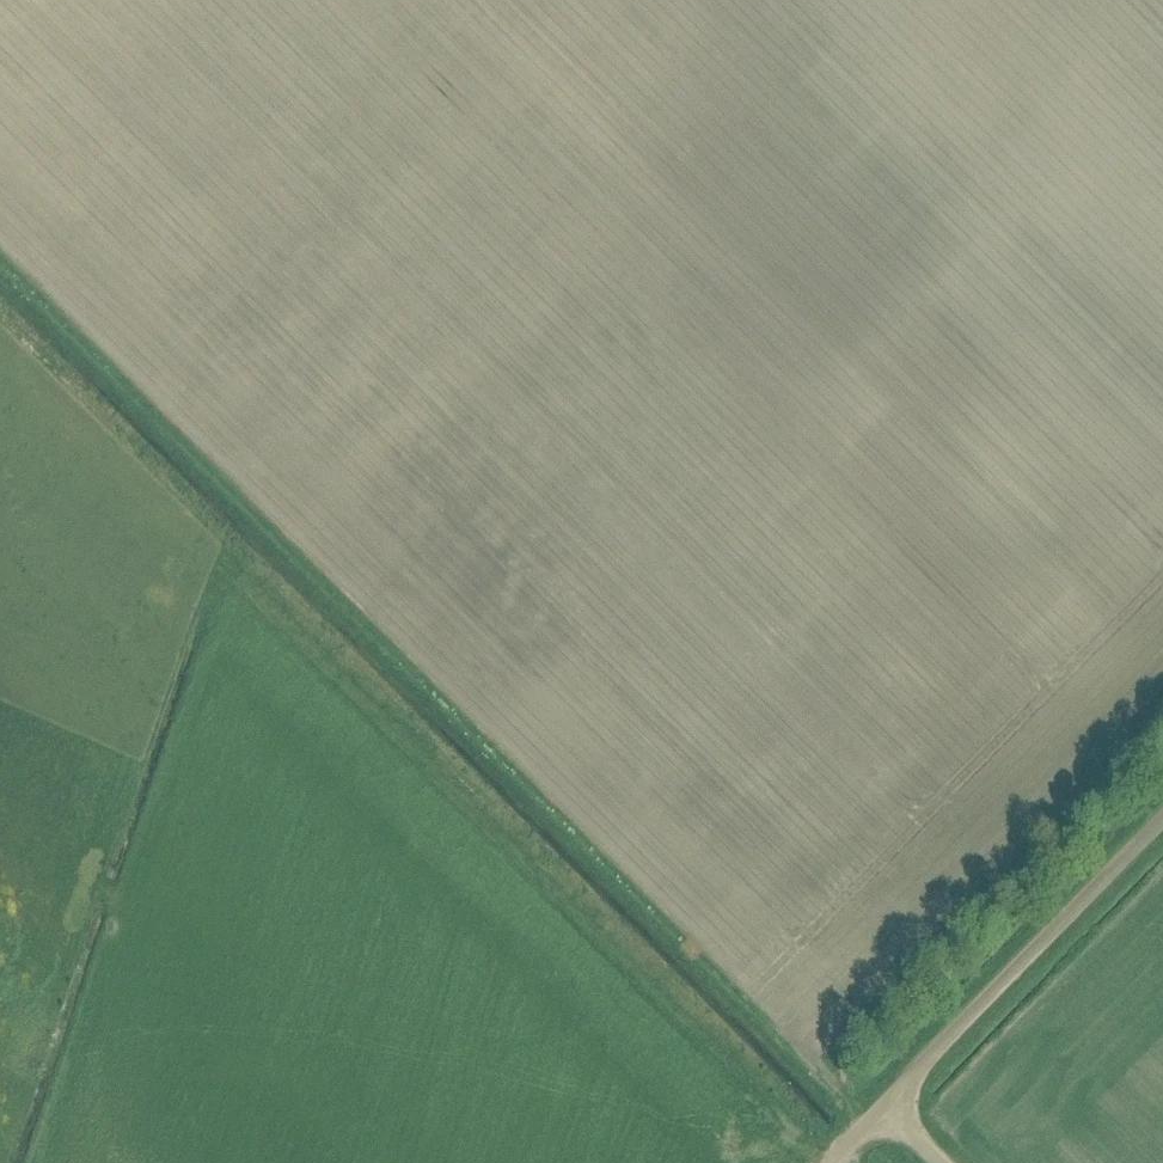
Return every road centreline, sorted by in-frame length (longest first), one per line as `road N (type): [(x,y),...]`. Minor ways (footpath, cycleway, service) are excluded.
road 1 (unclassified): [(834,1162),(1162,822)]

